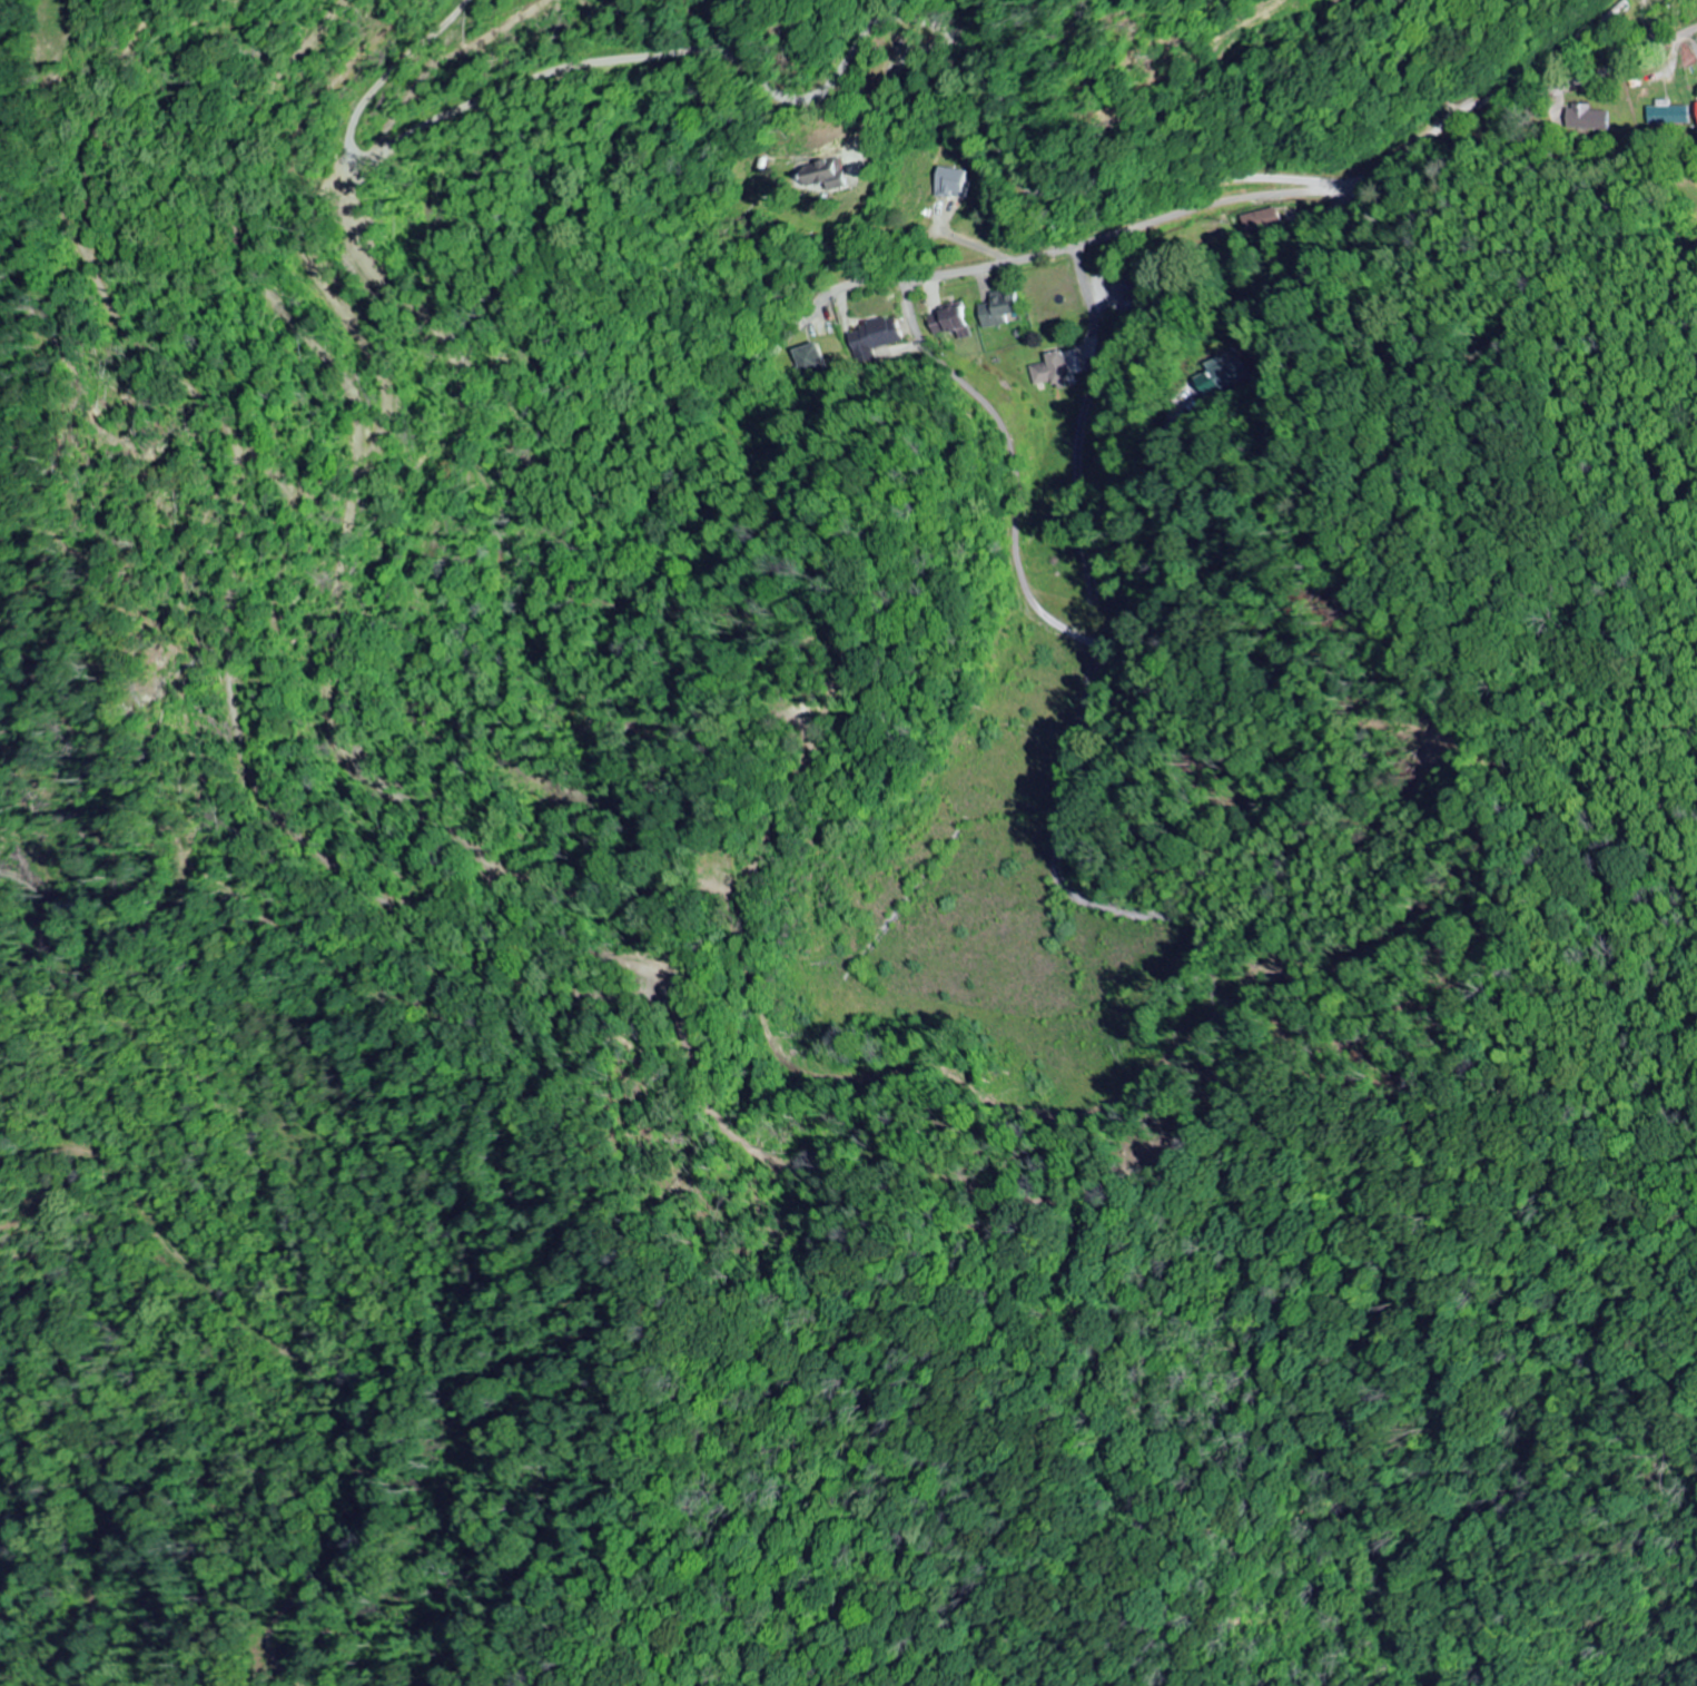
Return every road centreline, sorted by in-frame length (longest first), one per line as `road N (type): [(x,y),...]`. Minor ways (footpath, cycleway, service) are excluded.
road 1 (residential): [(1696,28),(1577,82),(1452,108),(1344,193),(1225,200),(989,267),(841,284)]
road 2 (residential): [(901,279),(902,318),(917,346),(994,437),(1009,543),(1025,572),(1038,576),(1053,573),(1062,554),(1079,402)]

